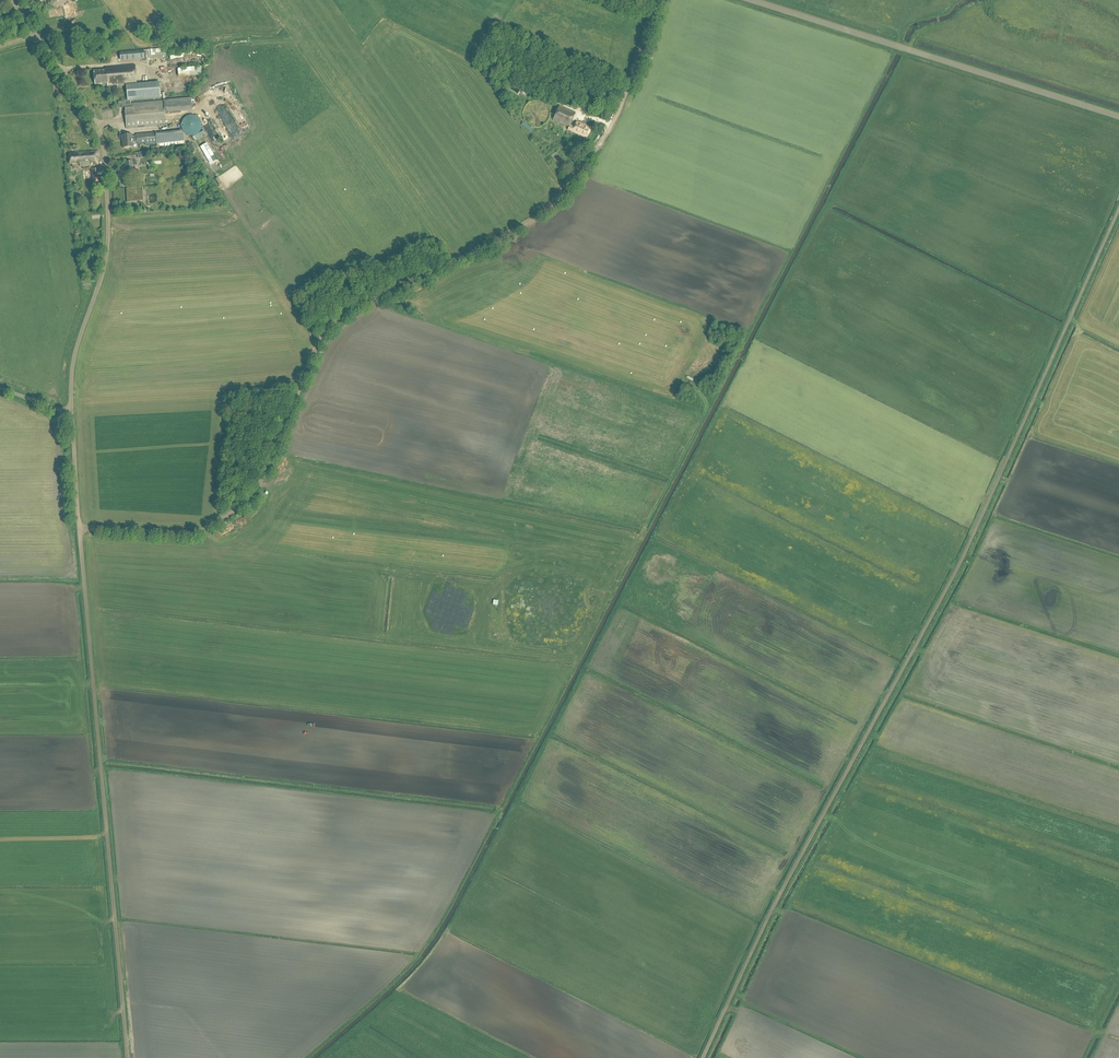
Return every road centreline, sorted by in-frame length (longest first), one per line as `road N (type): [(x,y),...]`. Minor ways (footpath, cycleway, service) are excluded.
road 1 (unclassified): [(702,1057),(775,903),(981,516),(1118,208)]
road 2 (track): [(78,528),(198,530),(248,498),(334,321),(553,205),(604,137)]
road 3 (unclassified): [(127,1057),(71,414)]
road 4 (residential): [(71,414),(73,361),(107,247),(105,168),(95,121),(36,35)]
road 5 (tertiary): [(1118,118),(752,0)]
road 6 (unclassified): [(604,137),(655,0)]

